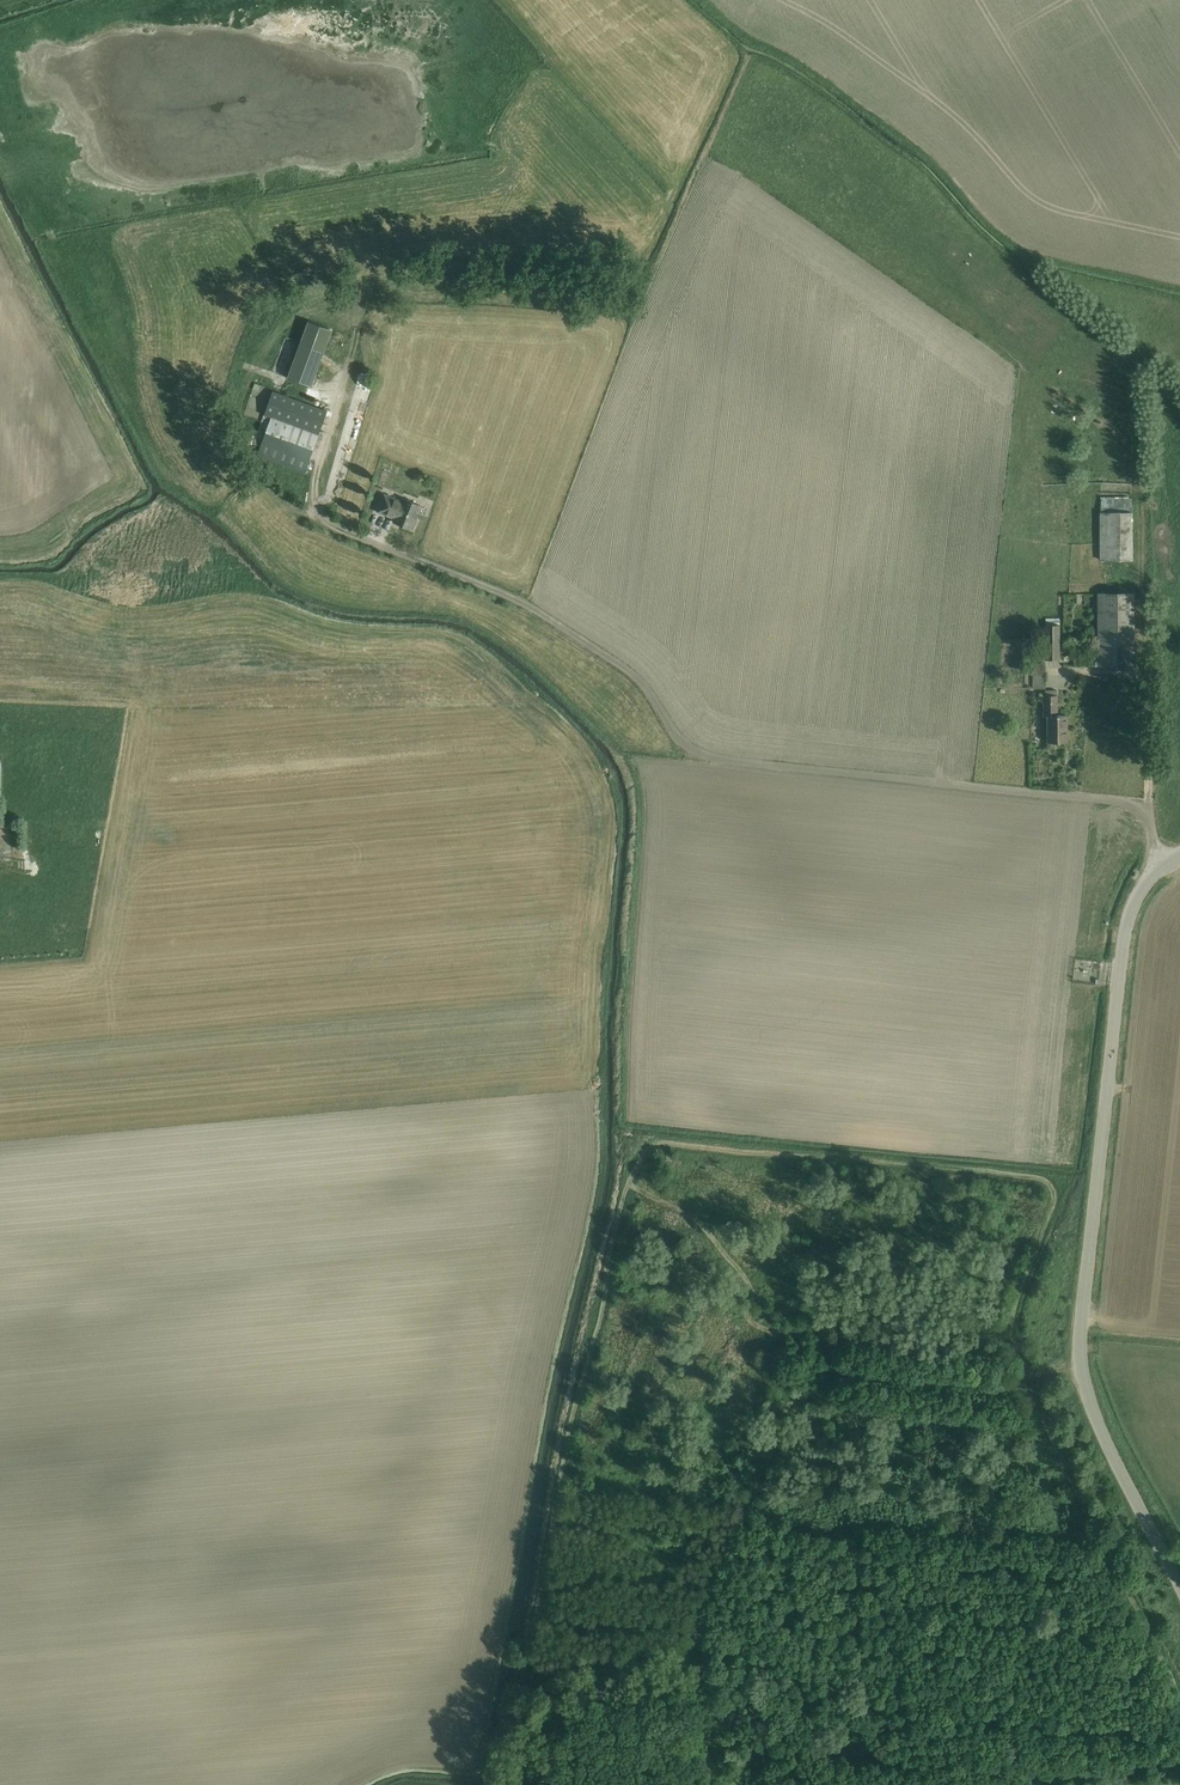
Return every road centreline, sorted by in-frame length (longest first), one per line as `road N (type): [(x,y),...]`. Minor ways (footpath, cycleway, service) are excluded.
road 1 (unclassified): [(1165,862),(1145,809),(1129,802),(701,753),(671,729),(641,681),(535,610),(334,526)]
road 2 (unclassified): [(1179,1587),(1101,1429),(1081,1349),(1126,931),(1141,889),(1165,862)]

